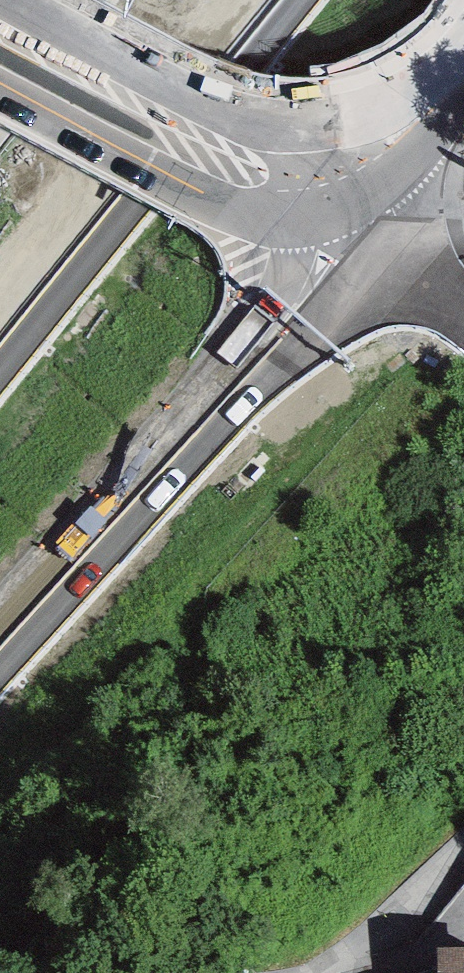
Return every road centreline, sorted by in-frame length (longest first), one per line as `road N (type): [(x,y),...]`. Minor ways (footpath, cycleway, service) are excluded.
road 1 (motorway): [(0,632),(295,310),(326,256),(331,167)]
road 2 (motorway): [(0,332),(268,0)]
road 3 (secondary): [(331,167),(238,166),(0,42)]
road 4 (unclassified): [(314,972),(391,929),(463,854)]
road 5 (unclassified): [(463,302),(391,210),(331,167)]
road 6 (secondary): [(331,167),(407,130),(463,72)]

